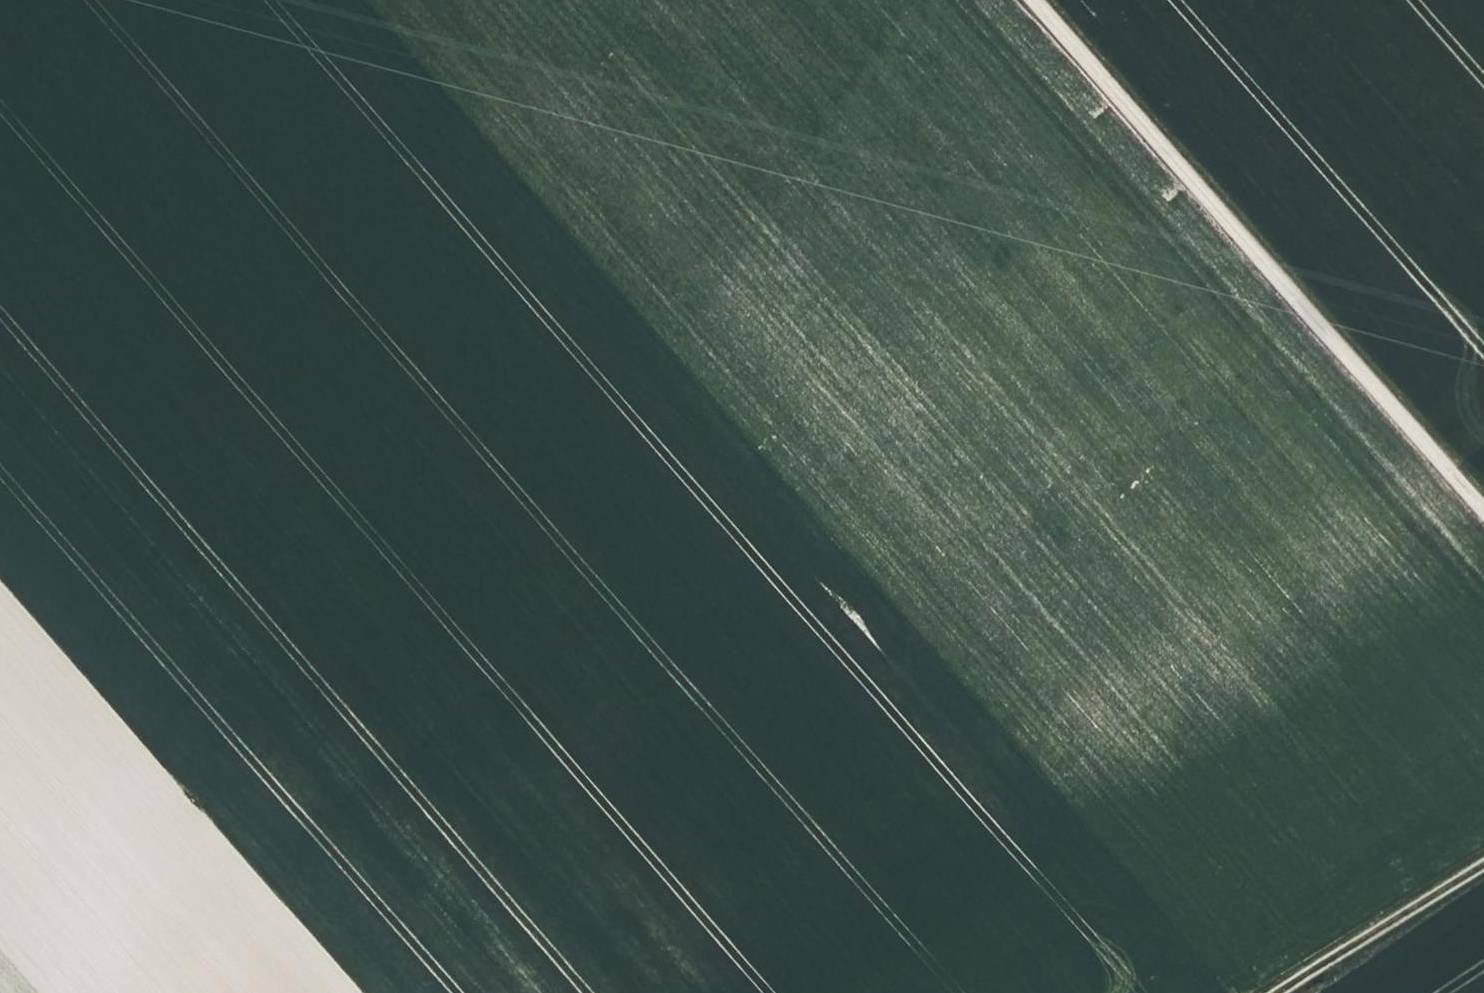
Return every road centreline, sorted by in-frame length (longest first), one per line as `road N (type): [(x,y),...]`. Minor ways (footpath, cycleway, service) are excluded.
road 1 (track): [(1029,0),(1483,517)]
road 2 (track): [(1483,863),(1287,992)]

